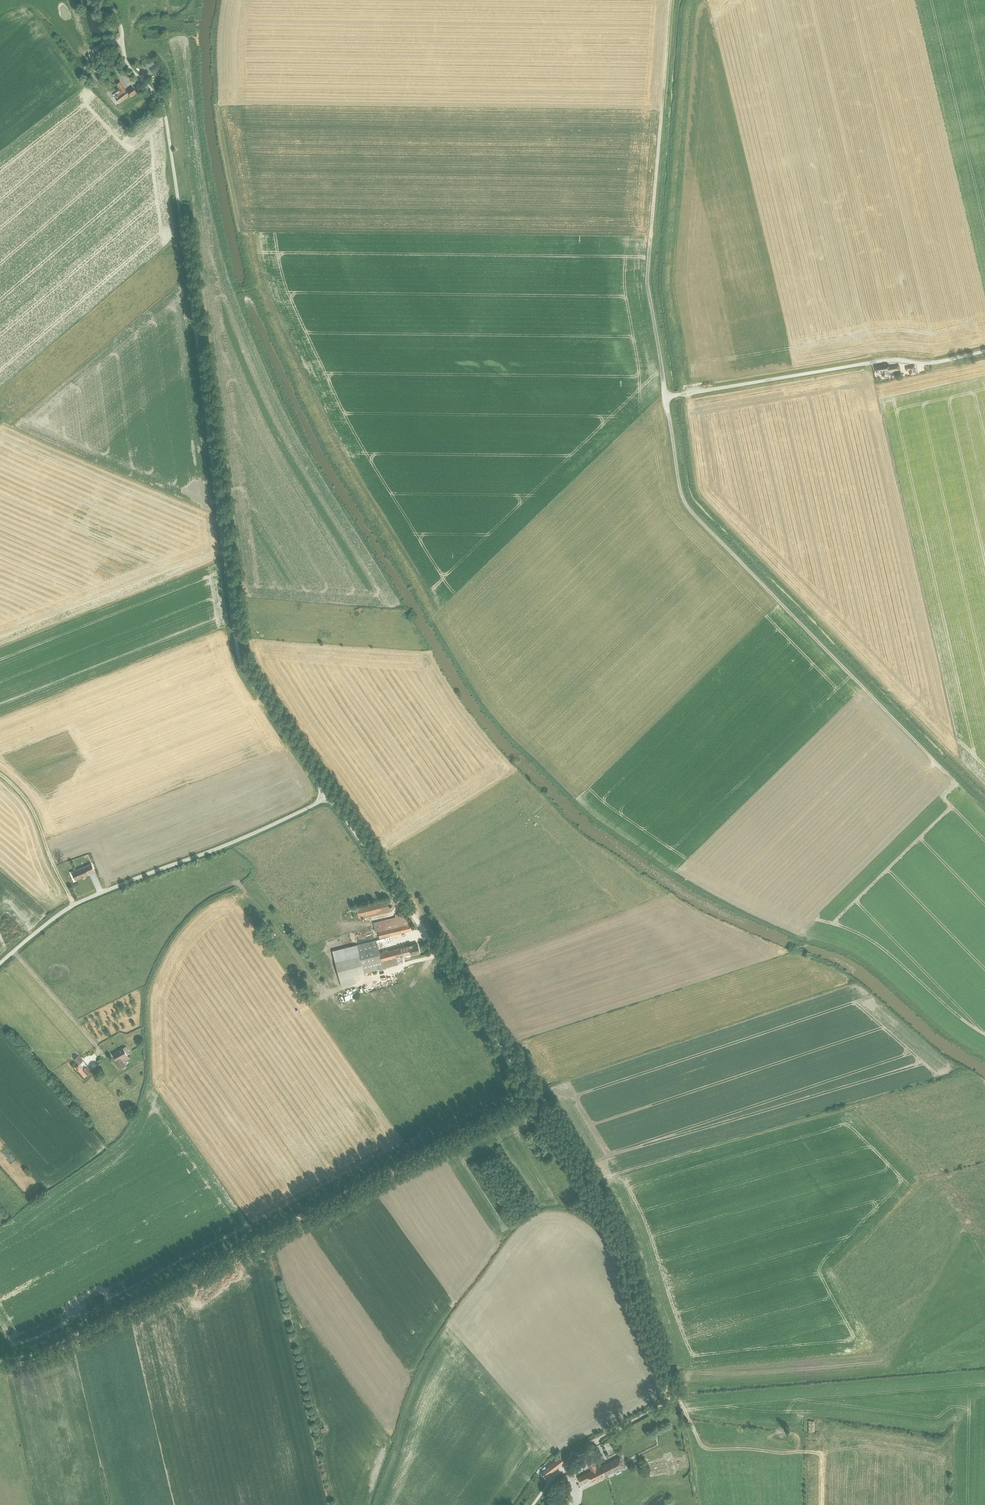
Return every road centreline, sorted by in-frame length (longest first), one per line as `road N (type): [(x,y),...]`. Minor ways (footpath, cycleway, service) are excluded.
road 1 (unclassified): [(110,0),(126,61),(166,116),(239,657),(326,797),(76,903),(0,963)]
road 2 (track): [(0,1361),(49,1347),(169,1289),(537,1089)]
road 3 (unclassified): [(952,777),(687,507),(664,397)]
road 4 (track): [(558,1471),(576,1449),(665,1403),(670,1375),(612,1209),(537,1089)]
road 5 (track): [(537,1089),(326,797)]
road 6 (unclassified): [(664,397),(984,351)]
road 7 (unclassified): [(664,397),(647,278),(662,109)]

